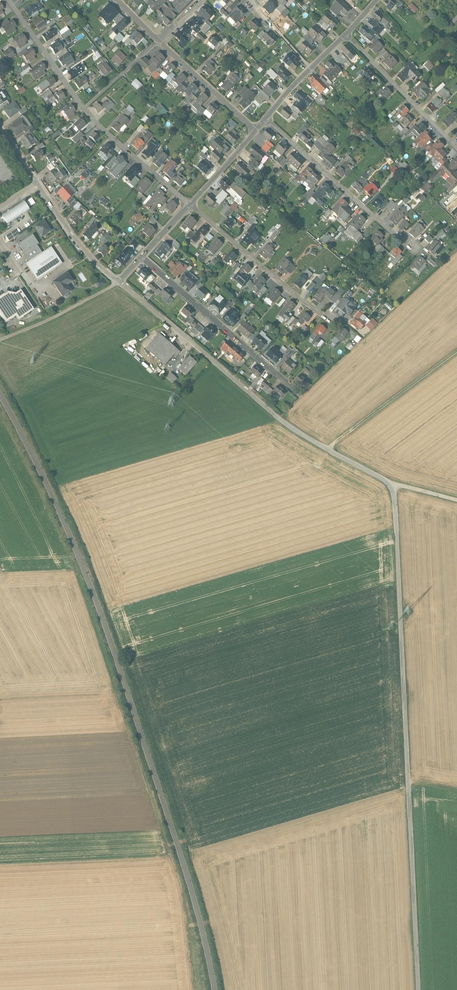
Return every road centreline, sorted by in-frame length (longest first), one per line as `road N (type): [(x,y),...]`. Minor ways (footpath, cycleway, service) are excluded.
road 1 (tertiary): [(118,280),(285,422),(397,485),(421,989)]
road 2 (track): [(194,989),(183,895),(169,854),(0,862)]
road 3 (residential): [(142,256),(297,393)]
road 4 (residential): [(265,119),(412,247)]
road 5 (residential): [(190,205),(331,323)]
road 6 (track): [(456,352),(329,449)]
road 7 (residential): [(346,35),(456,147)]
road 8 (residential): [(84,109),(190,205)]
road 9 (residential): [(8,0),(84,109)]
road 10 (residential): [(158,41),(255,130)]
road 11 (tertiary): [(41,187),(91,258),(118,280)]

